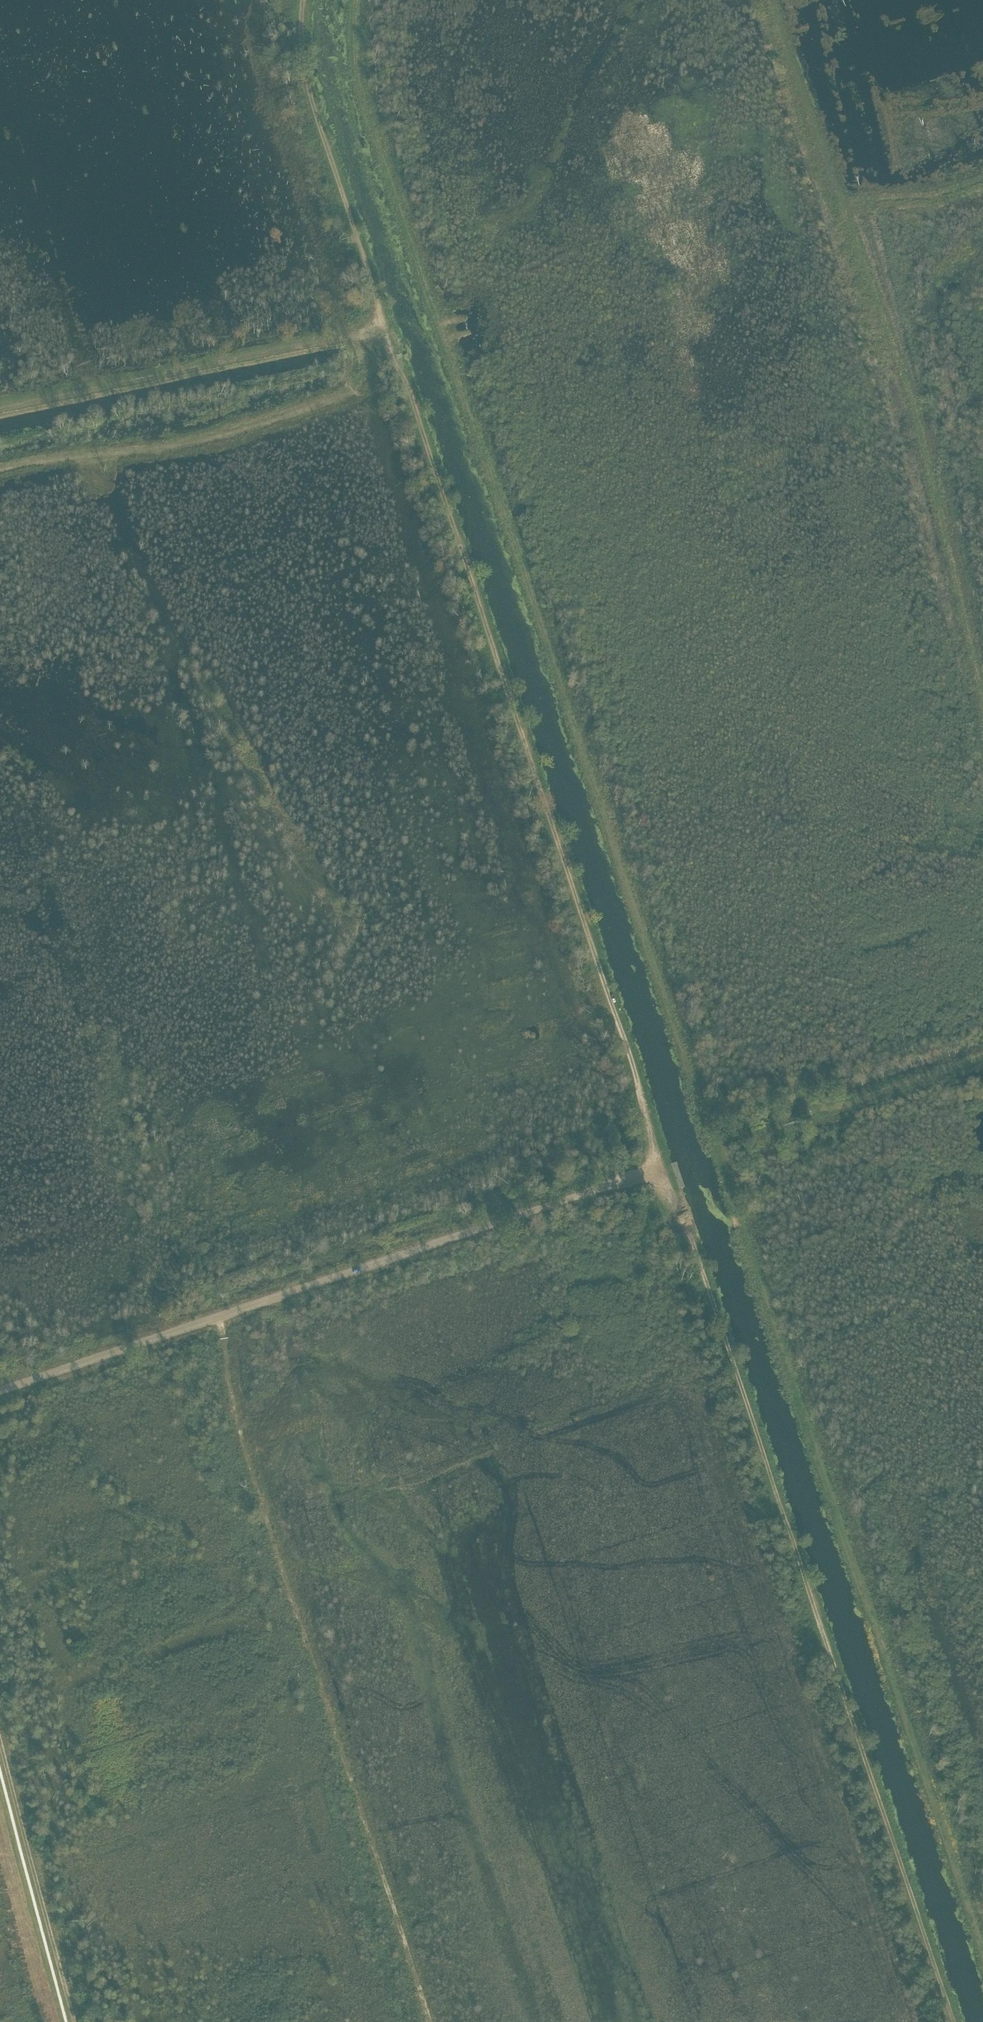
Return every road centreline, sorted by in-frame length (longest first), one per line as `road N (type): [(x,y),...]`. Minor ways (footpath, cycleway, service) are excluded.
road 1 (track): [(954,2021),(669,1166)]
road 2 (track): [(669,1166),(562,815),(435,443),(387,332)]
road 3 (track): [(0,1389),(669,1166)]
road 4 (track): [(387,332),(0,415)]
road 5 (track): [(0,1734),(78,2021)]

